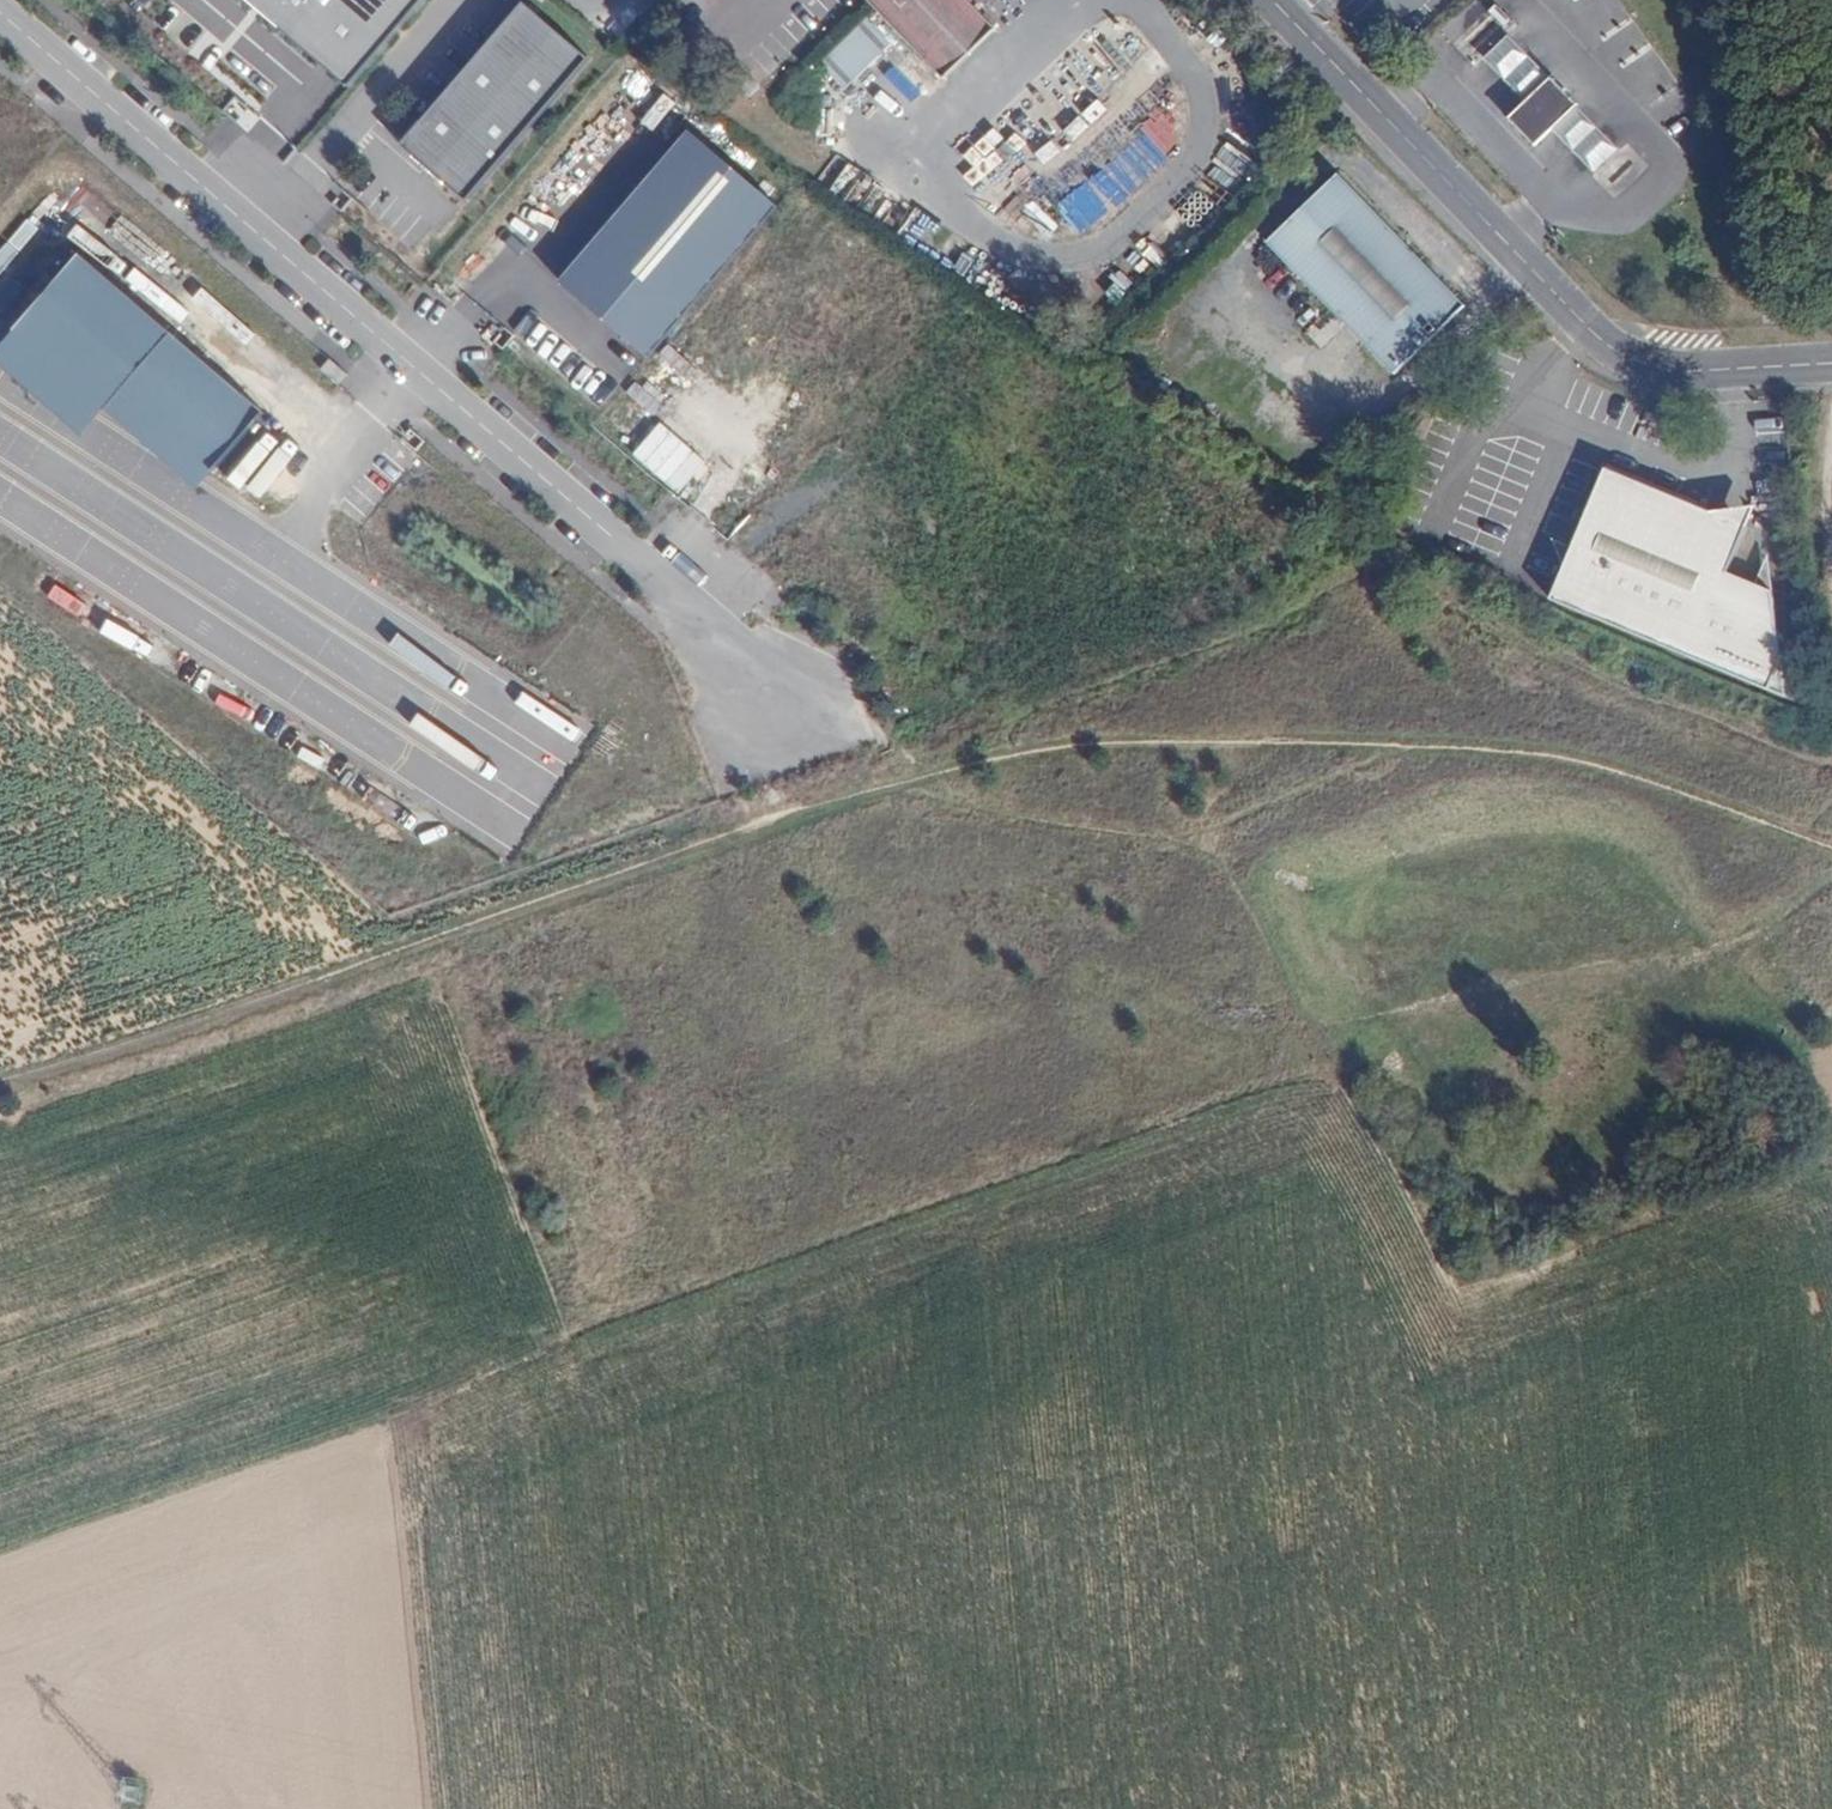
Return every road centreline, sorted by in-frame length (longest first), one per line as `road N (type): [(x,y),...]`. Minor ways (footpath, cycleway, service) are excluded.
road 1 (track): [(0,1084),(422,951),(765,820),(1040,750),(1142,741),(1533,753),(1620,773),(1831,848)]
road 2 (residential): [(772,707),(690,602),(0,13)]
road 3 (residential): [(1273,0),(1584,326),(1639,361),(1690,371),(1831,363)]

